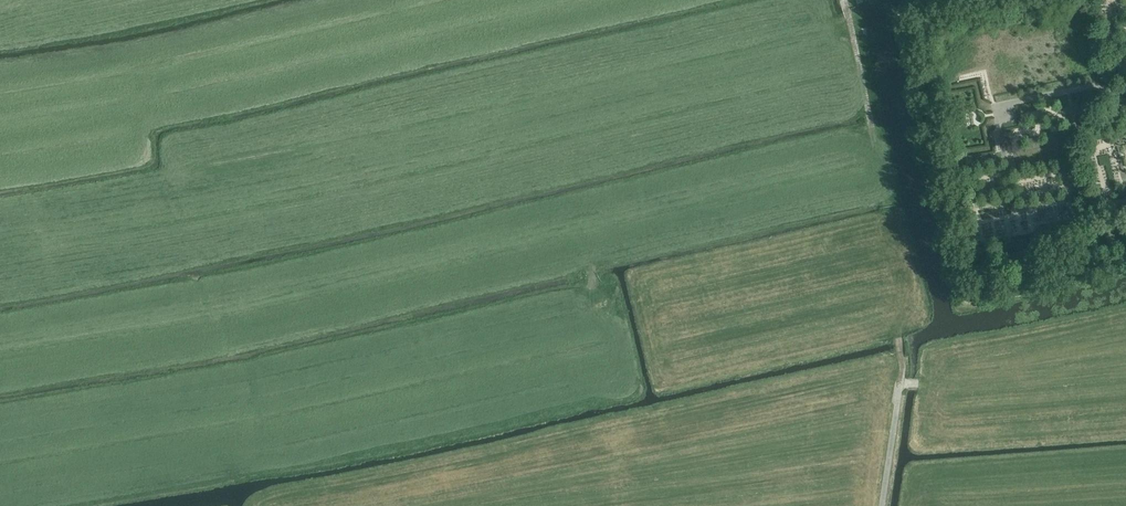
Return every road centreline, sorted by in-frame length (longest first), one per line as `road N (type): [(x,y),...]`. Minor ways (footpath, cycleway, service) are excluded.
road 1 (track): [(902,343),(883,505)]
road 2 (track): [(845,0),(872,128)]

